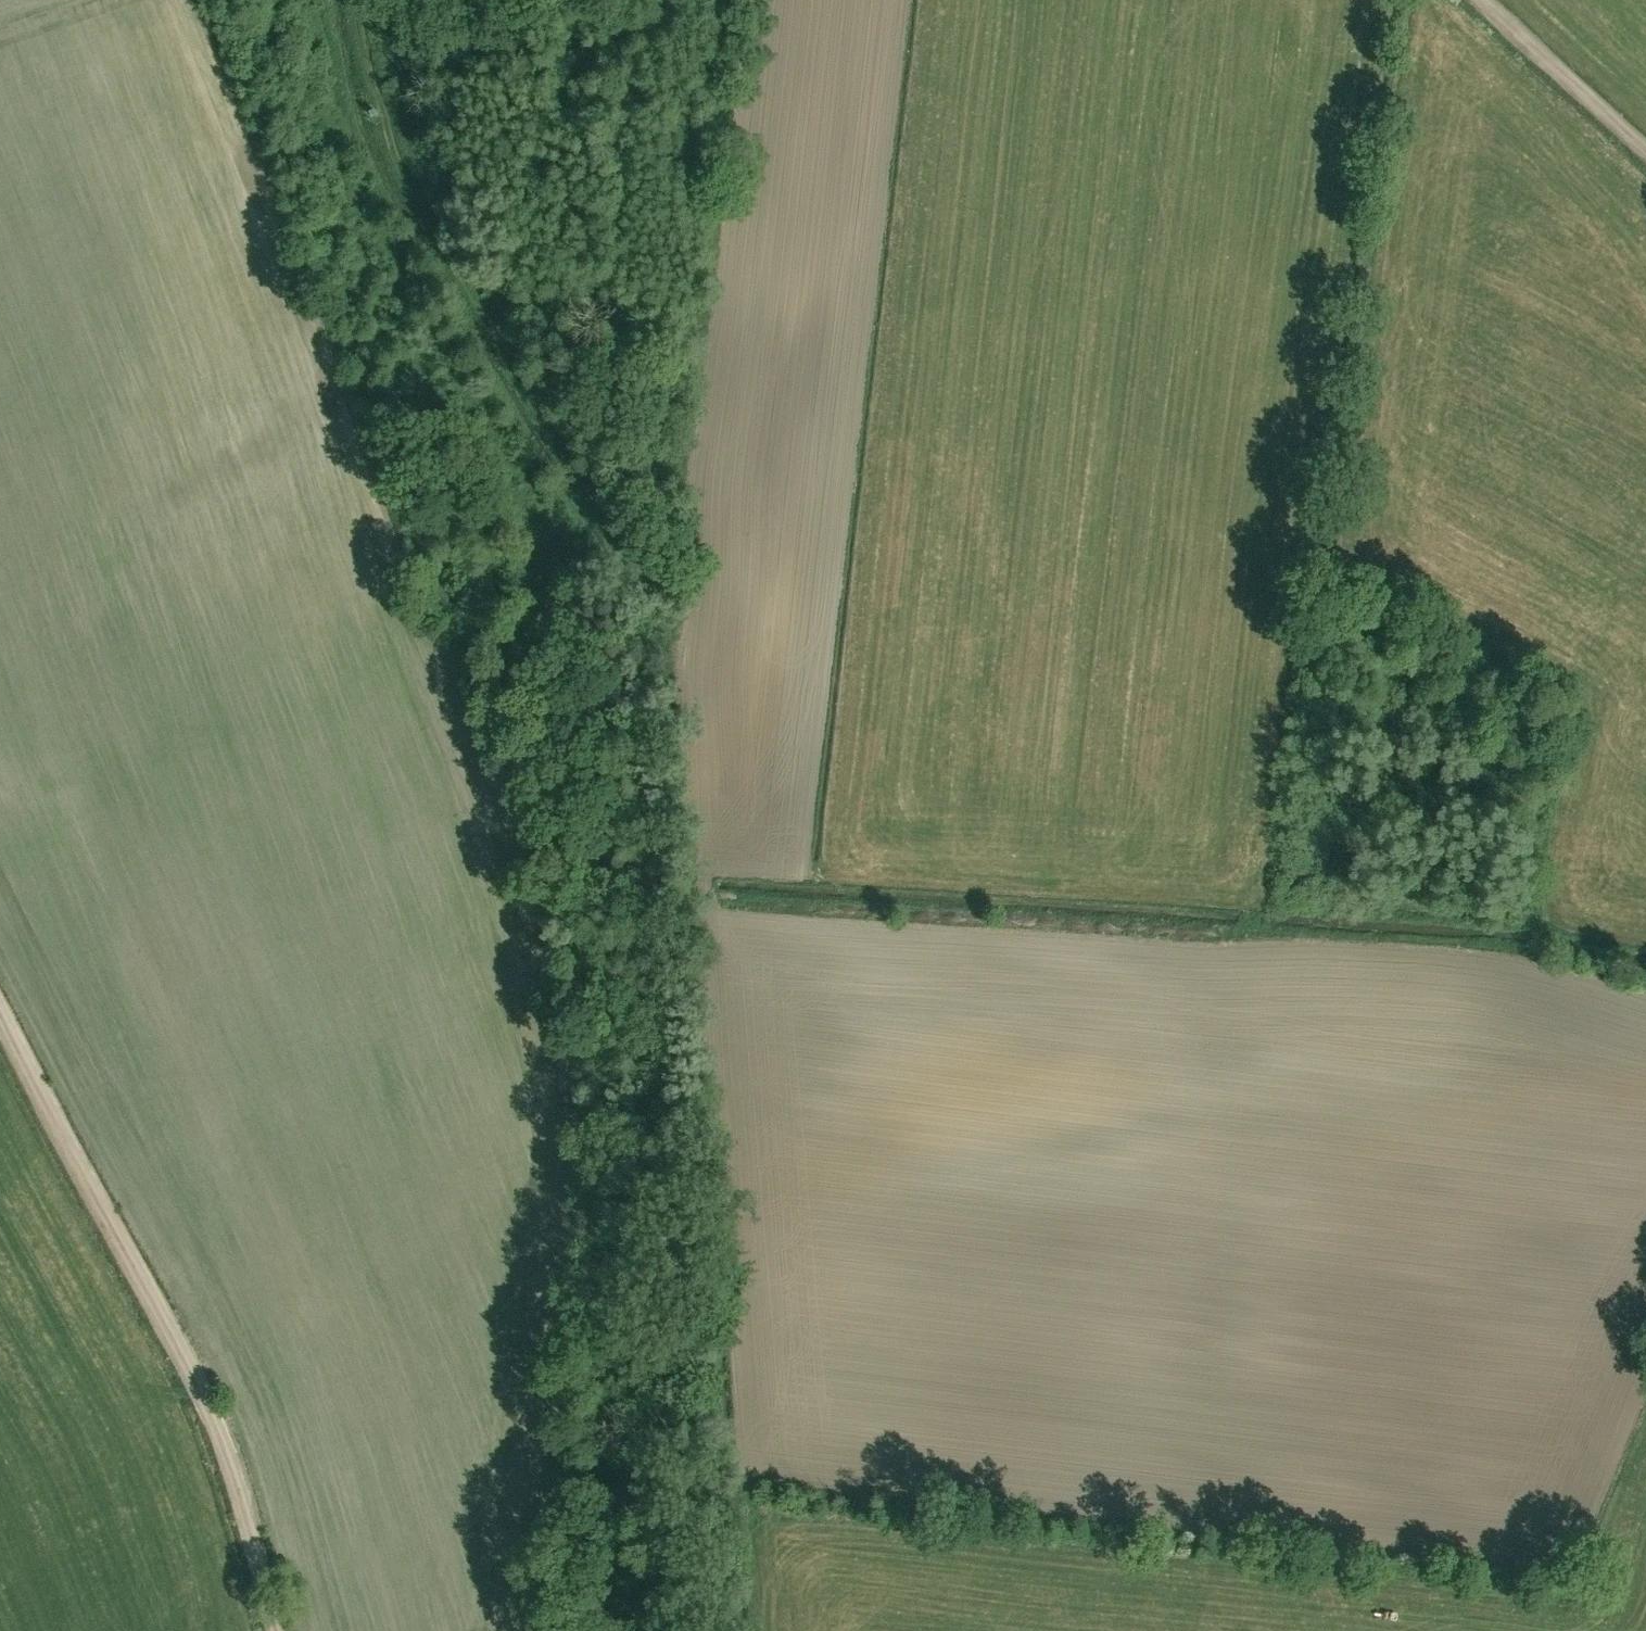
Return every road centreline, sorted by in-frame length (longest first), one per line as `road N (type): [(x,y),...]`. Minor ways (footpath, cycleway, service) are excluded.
road 1 (track): [(263,1630),(202,1414),(0,1014)]
road 2 (track): [(1482,0),(1645,141)]

